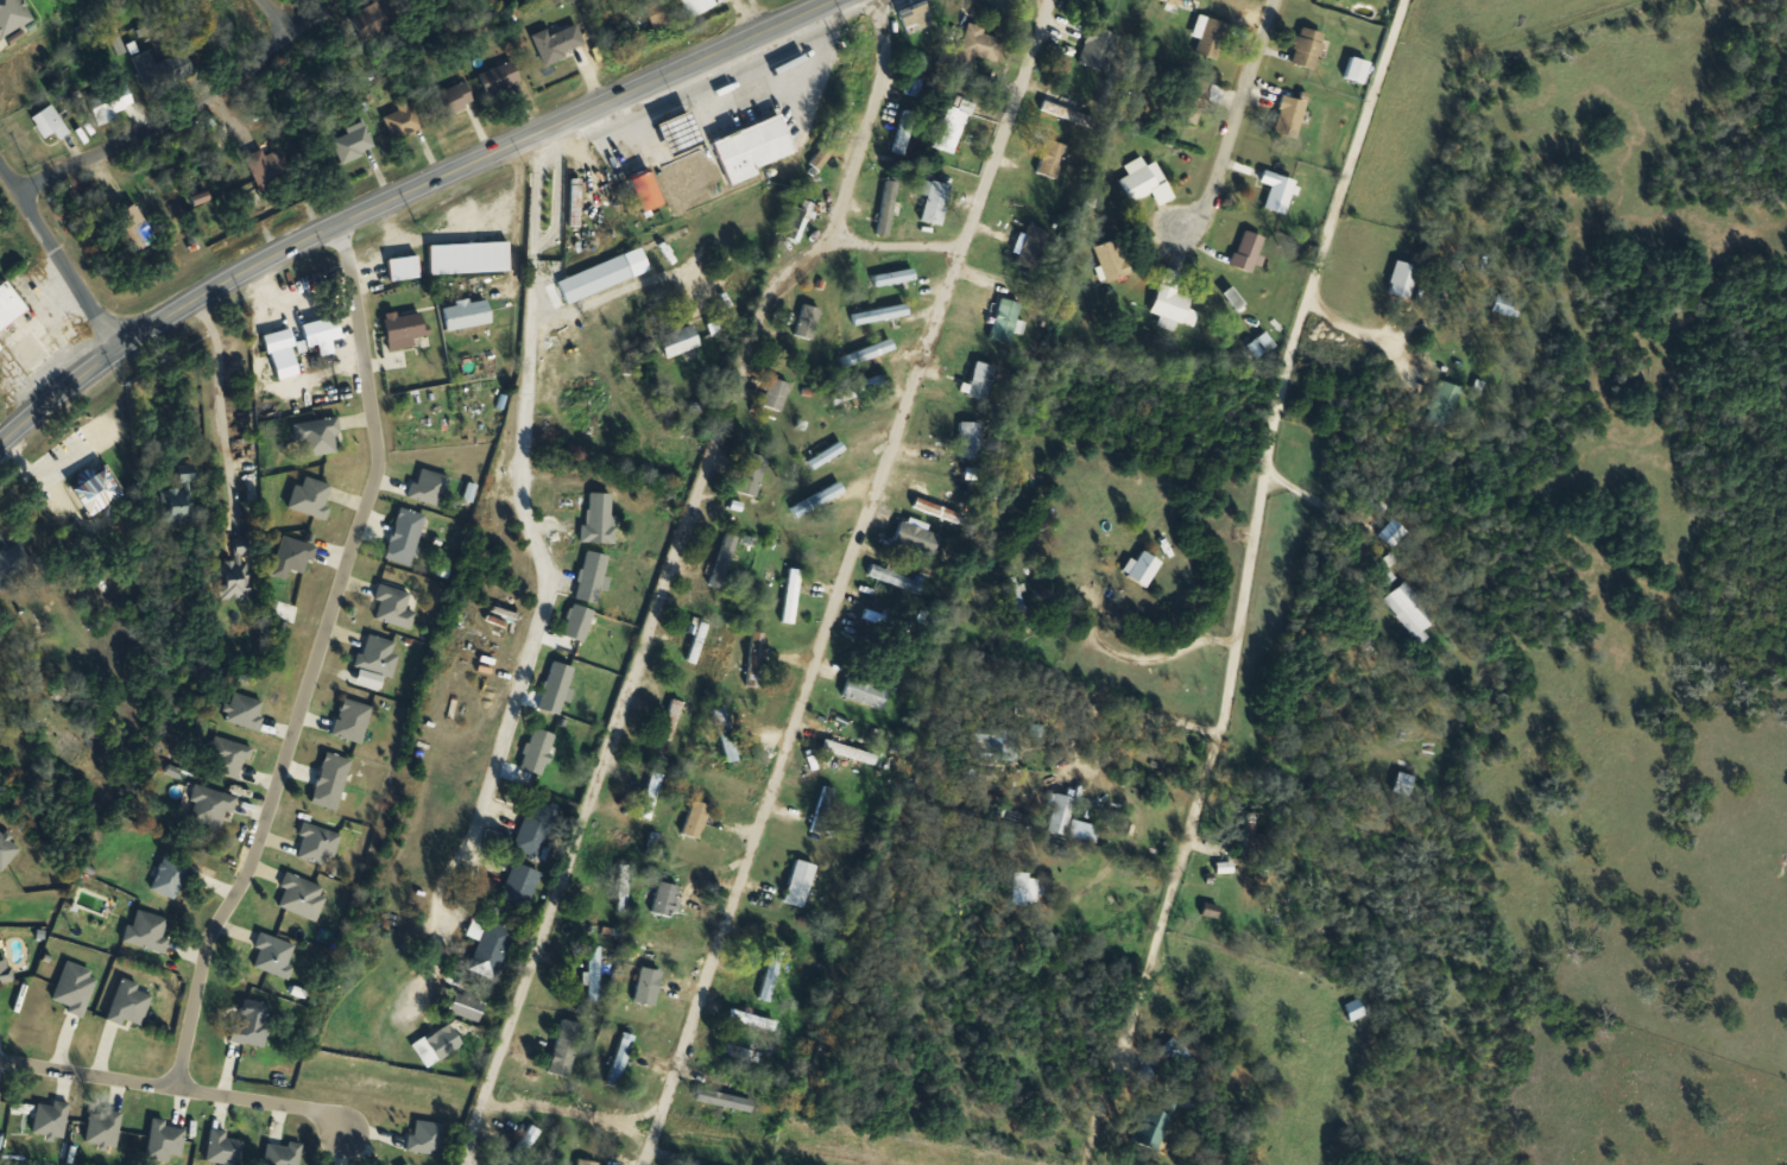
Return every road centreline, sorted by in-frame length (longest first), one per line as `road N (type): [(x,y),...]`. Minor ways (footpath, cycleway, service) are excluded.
road 1 (residential): [(885,0),(894,51),(848,219),(785,273),(770,302),(460,1164)]
road 2 (residential): [(1059,0),(647,1164)]
road 3 (residential): [(1405,0),(1292,350),(1224,724),(1120,1055)]
road 4 (secondary): [(834,0),(250,267),(114,348),(0,438)]
road 5 (residential): [(339,224),(371,394),(375,485),(251,869),(208,941),(179,1088)]
road 6 (residential): [(542,131),(518,482),(548,588),(427,994)]
road 7 (residential): [(13,194),(241,77),(327,0)]
road 8 (residential): [(342,1128),(302,1107),(0,1061)]
road 9 (residential): [(1279,0),(1215,183),(1182,230)]
road 10 (residential): [(114,348),(0,172)]

